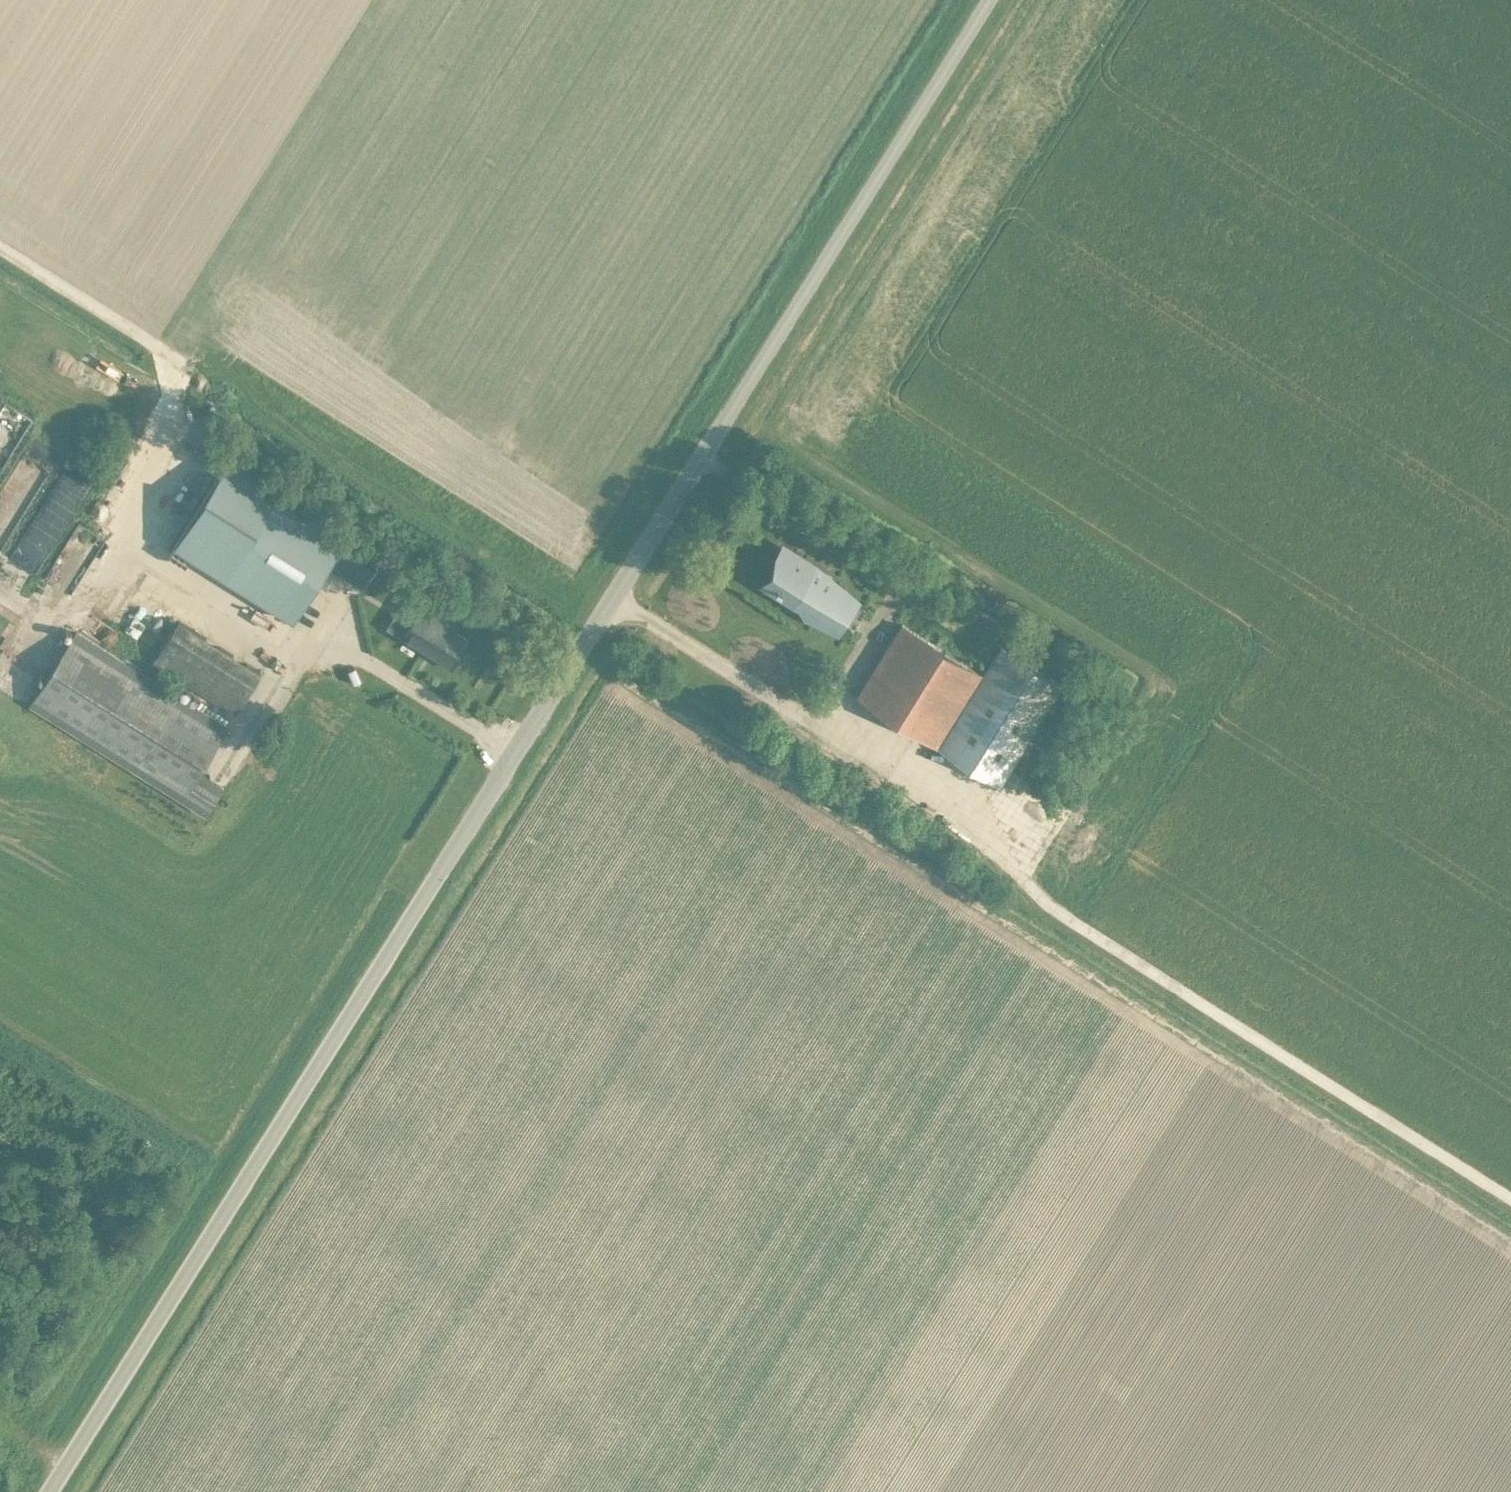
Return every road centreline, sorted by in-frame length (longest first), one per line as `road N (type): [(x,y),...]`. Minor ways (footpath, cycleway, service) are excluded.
road 1 (unclassified): [(59,1491),(1000,0)]

